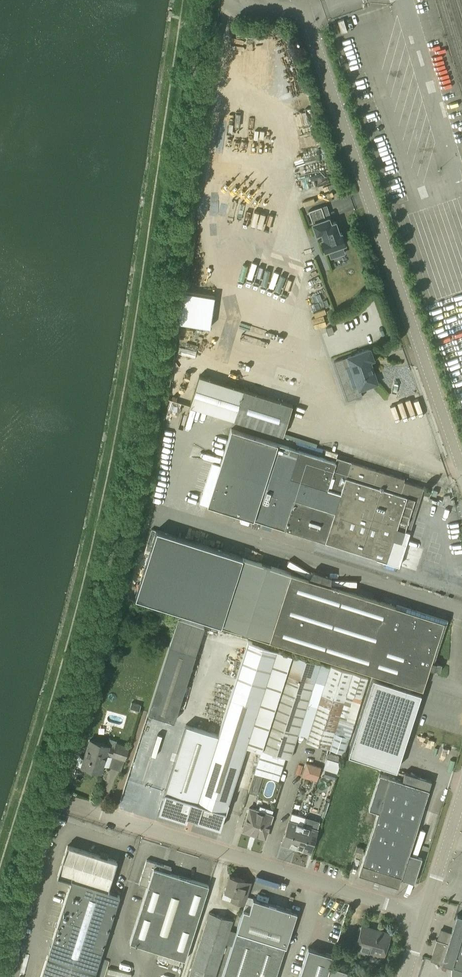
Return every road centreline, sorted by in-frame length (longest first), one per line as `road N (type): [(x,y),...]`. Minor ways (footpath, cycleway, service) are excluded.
road 1 (unclassified): [(461,466),(304,6)]
road 2 (unclassified): [(427,911),(56,802)]

